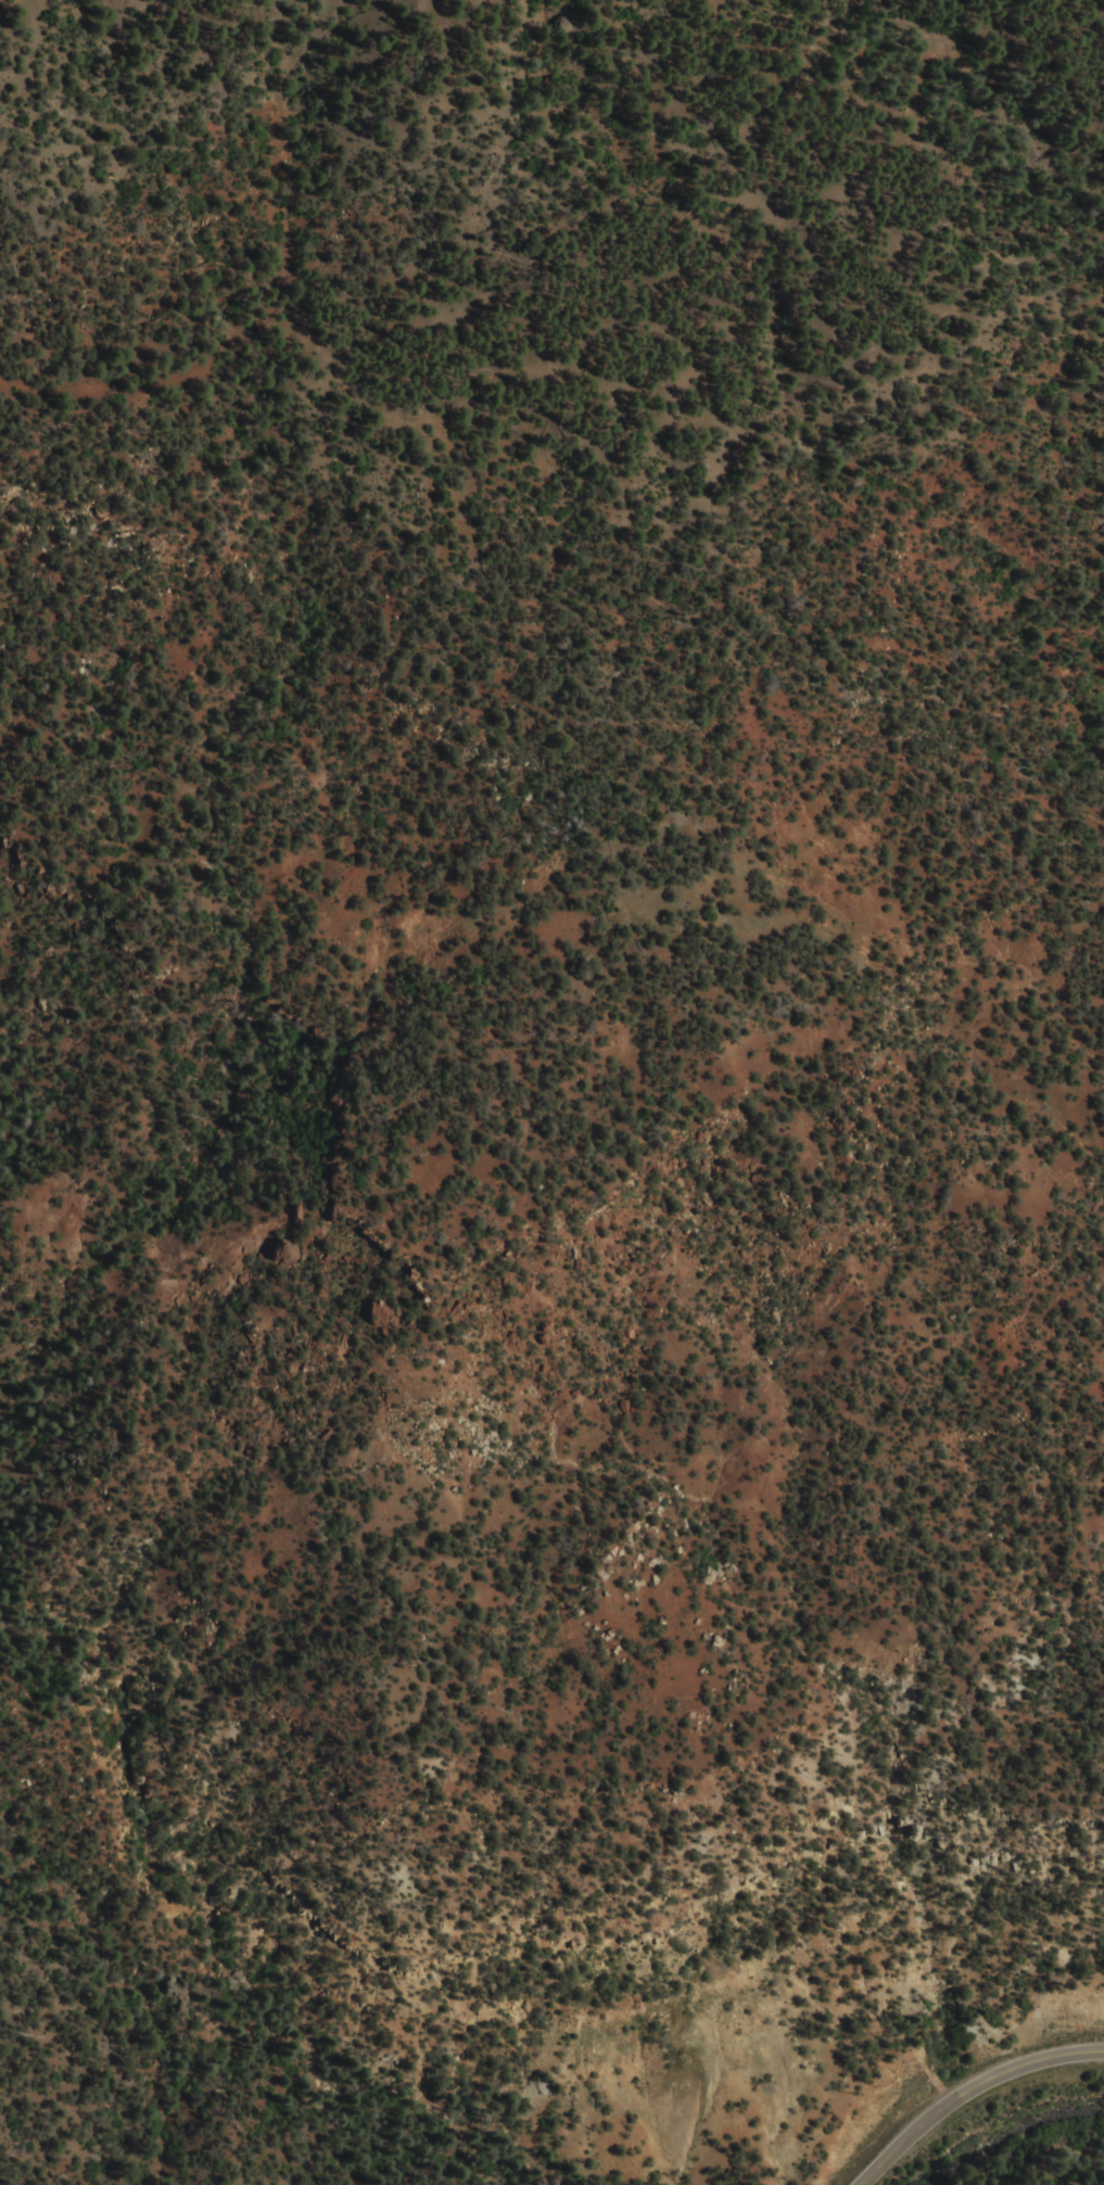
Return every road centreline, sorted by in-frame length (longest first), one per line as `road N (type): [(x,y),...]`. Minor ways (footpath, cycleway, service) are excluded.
road 1 (primary): [(852,2184),(923,2114),(979,2075),(1103,2046)]

